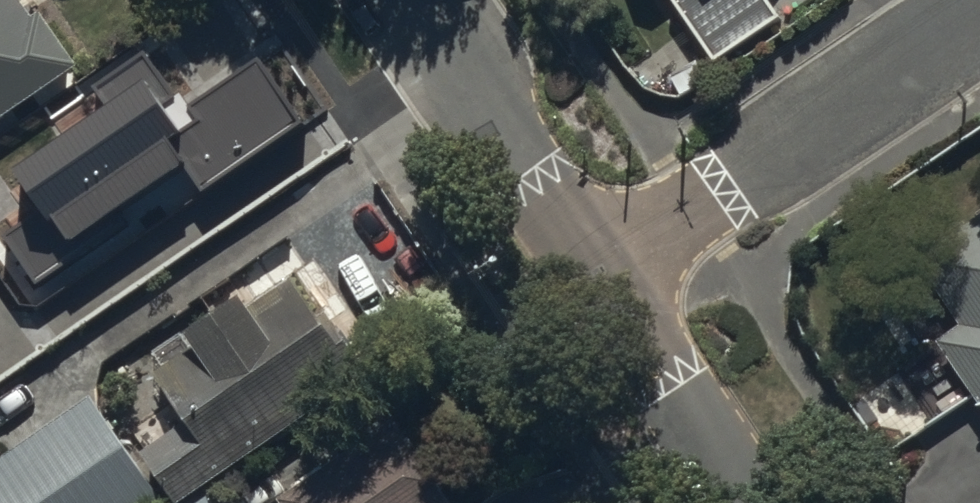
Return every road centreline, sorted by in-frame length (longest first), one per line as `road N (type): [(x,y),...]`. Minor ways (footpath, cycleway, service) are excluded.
road 1 (residential): [(597,277),(979,19)]
road 2 (residential): [(410,0),(597,277)]
road 3 (residential): [(597,277),(743,502)]

